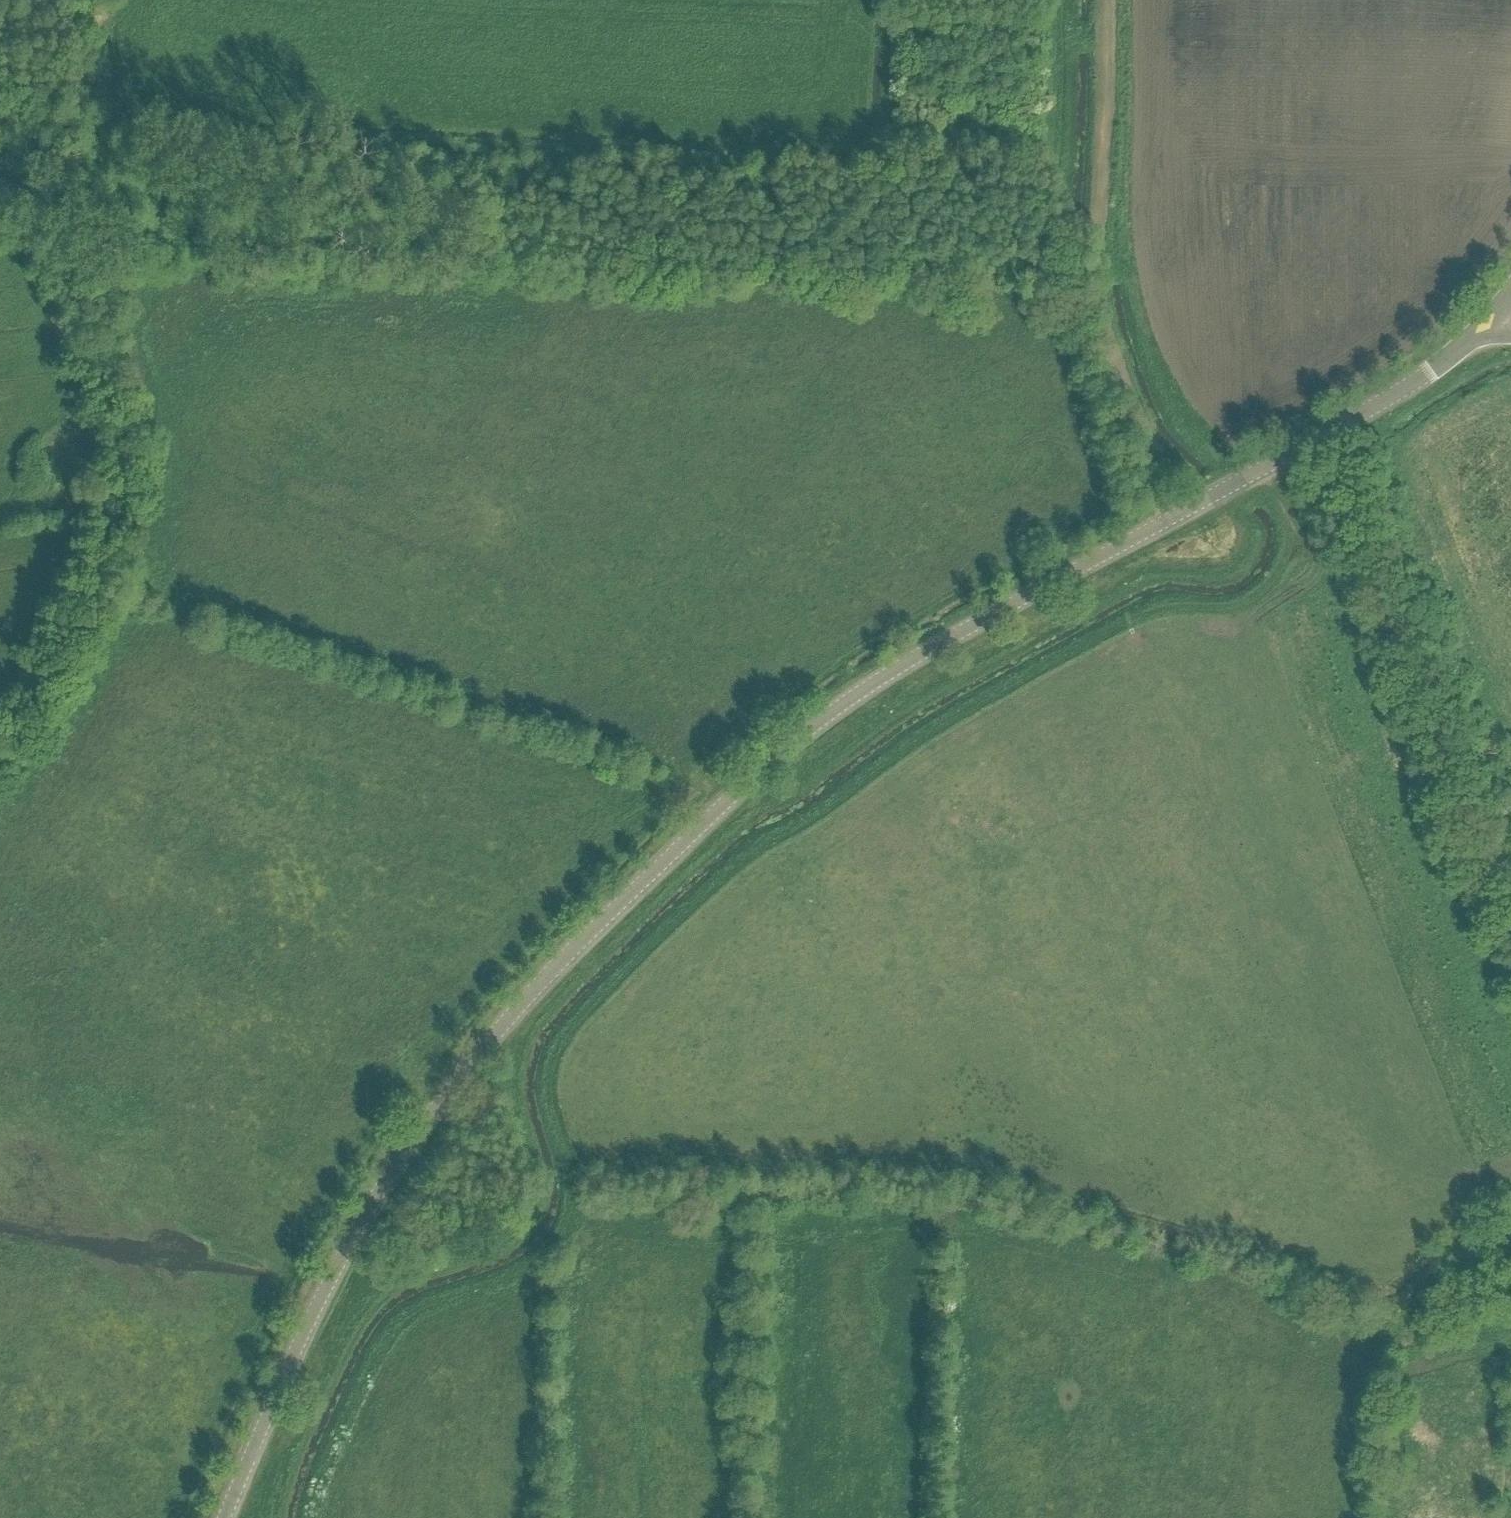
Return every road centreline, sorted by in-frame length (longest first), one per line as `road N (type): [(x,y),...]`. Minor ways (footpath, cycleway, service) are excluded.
road 1 (tertiary): [(1494,317),(1416,382),(891,672),(720,806),(513,1014),(426,1120),(311,1315),(222,1517)]
road 2 (track): [(1254,474),(1290,534),(1285,560),(1268,585),(1221,608),(1163,607),(1140,616),(926,731),(811,818),(759,842),(569,1021),(547,1072),(570,1198),(564,1229),(544,1260),(427,1302),(369,1358),(333,1426),(304,1517)]
road 3 (track): [(1106,0),(1099,315),(1123,399),(1195,507)]

